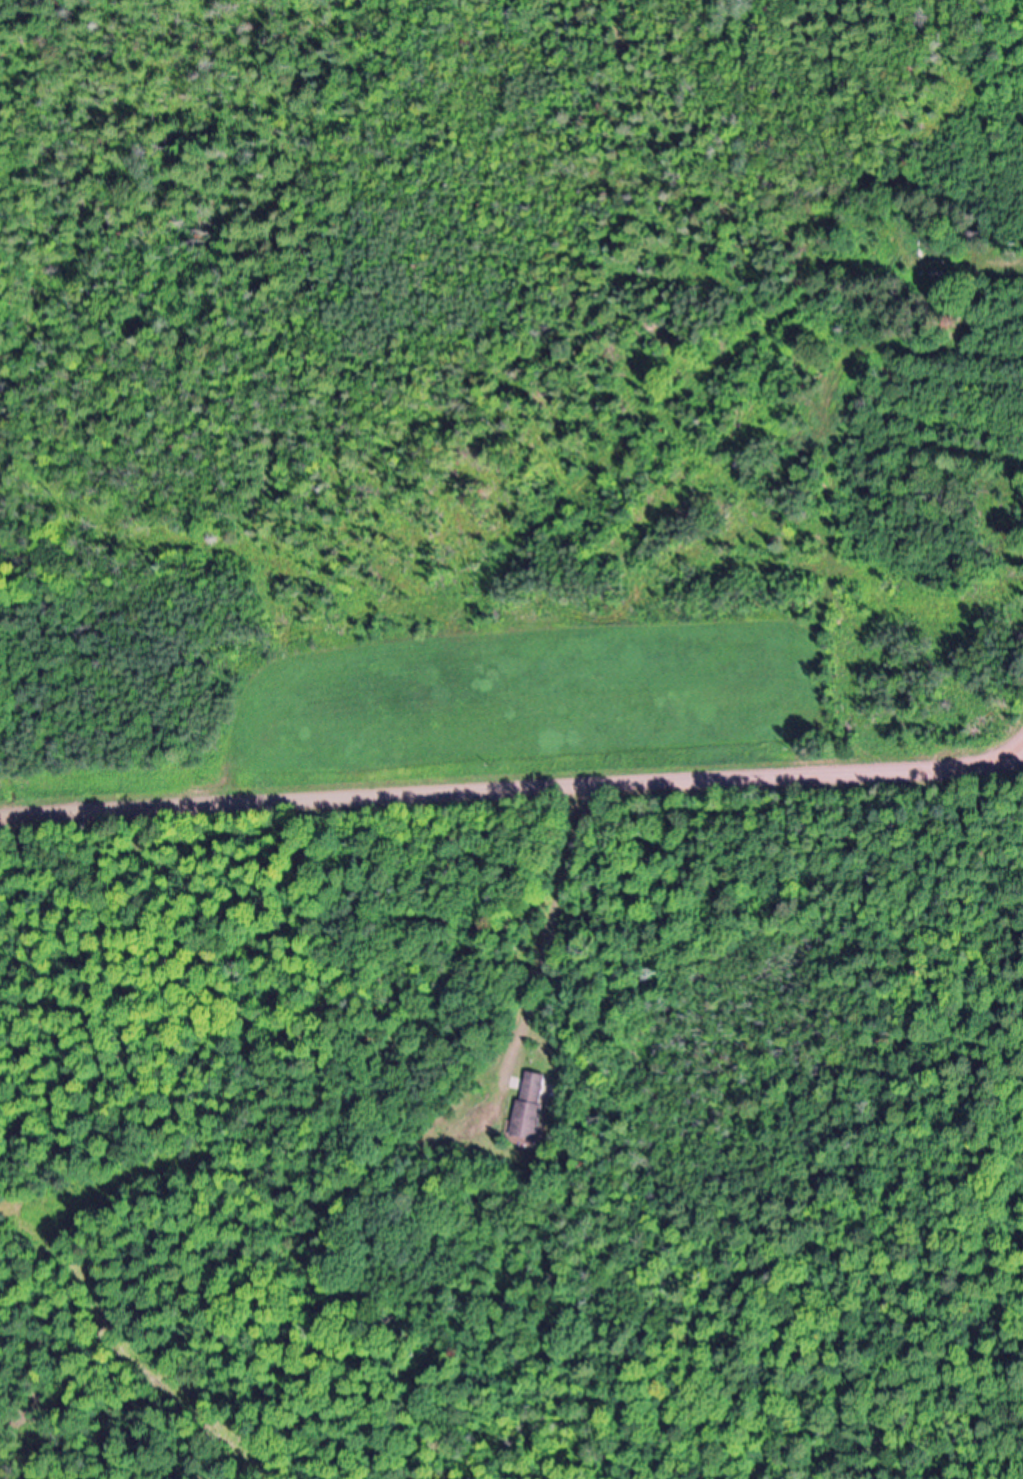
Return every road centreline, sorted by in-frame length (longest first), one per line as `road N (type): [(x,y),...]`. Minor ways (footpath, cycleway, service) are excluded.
road 1 (residential): [(0,811),(988,730),(1022,705)]

